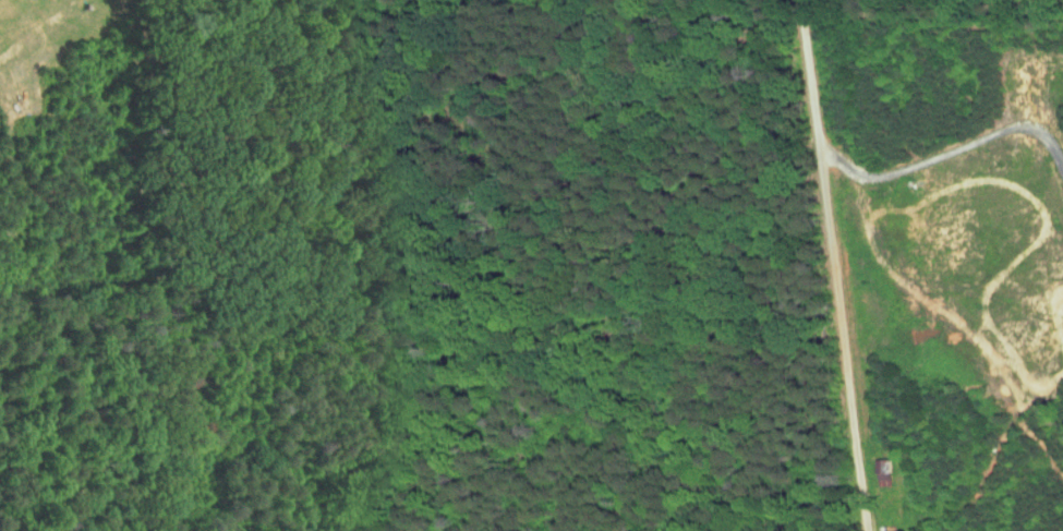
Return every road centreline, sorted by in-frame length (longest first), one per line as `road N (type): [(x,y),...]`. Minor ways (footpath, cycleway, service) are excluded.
road 1 (residential): [(868,530),(803,0)]

